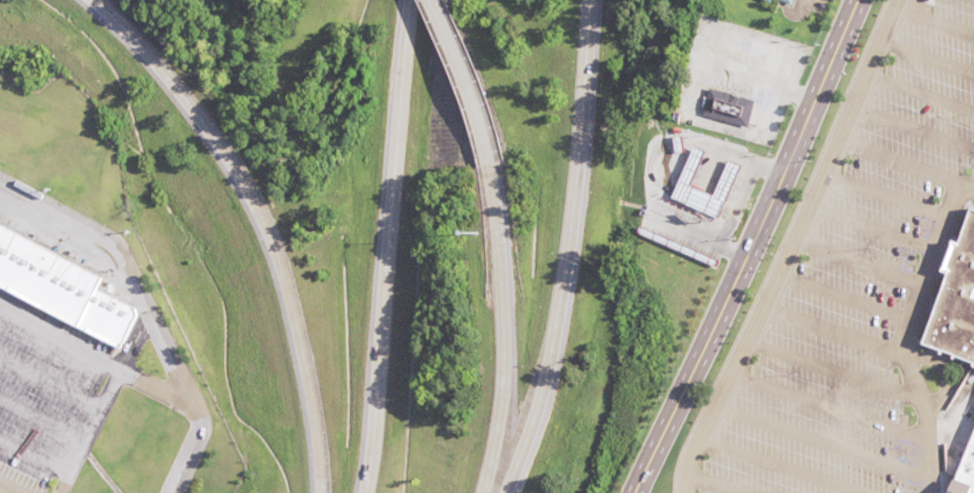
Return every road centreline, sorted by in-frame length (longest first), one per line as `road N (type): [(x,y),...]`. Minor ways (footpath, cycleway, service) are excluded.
road 1 (motorway): [(88,0),(171,78),(220,139),(284,266),(314,385),(321,492)]
road 2 (tertiary): [(859,0),(638,492)]
road 3 (motorway): [(504,492),(538,404),(571,251),(592,0)]
road 4 (motorway): [(410,0),(383,336),(362,492)]
road 5 (motorway): [(482,492),(496,436),(505,313),(488,167)]
road 6 (motorway): [(488,167),(425,0)]

